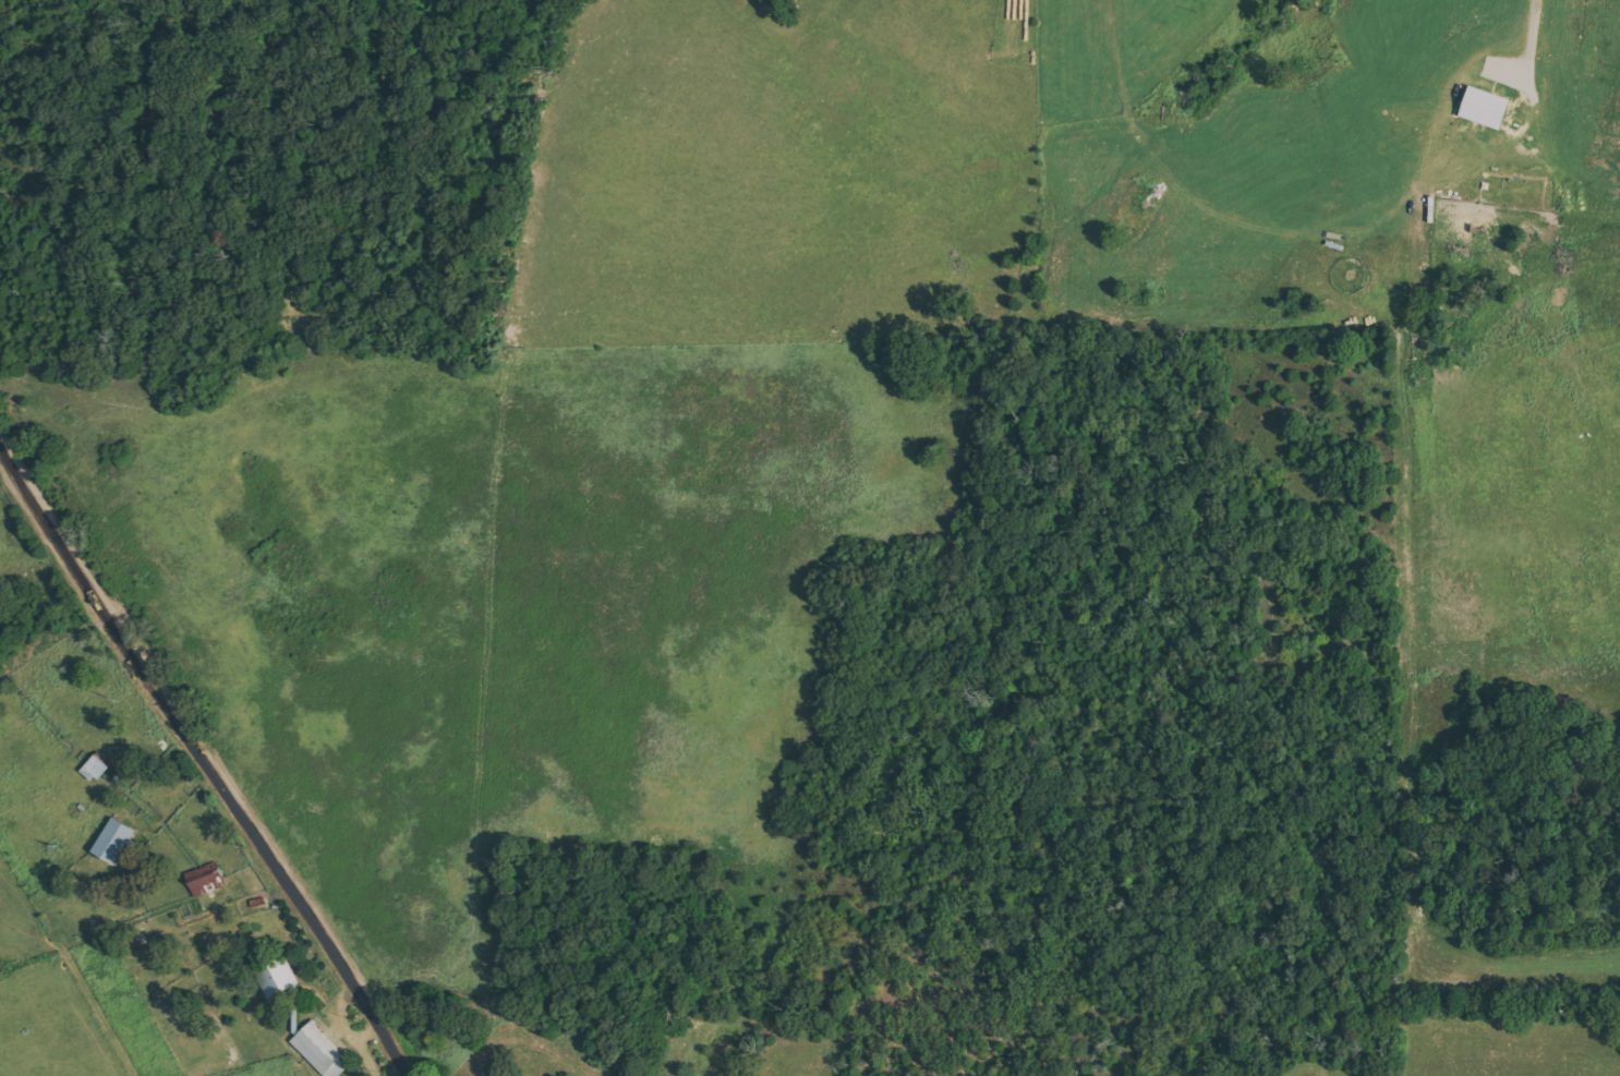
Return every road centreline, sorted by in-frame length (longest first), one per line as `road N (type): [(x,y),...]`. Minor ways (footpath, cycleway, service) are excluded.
road 1 (residential): [(412,1075),(0,439)]

